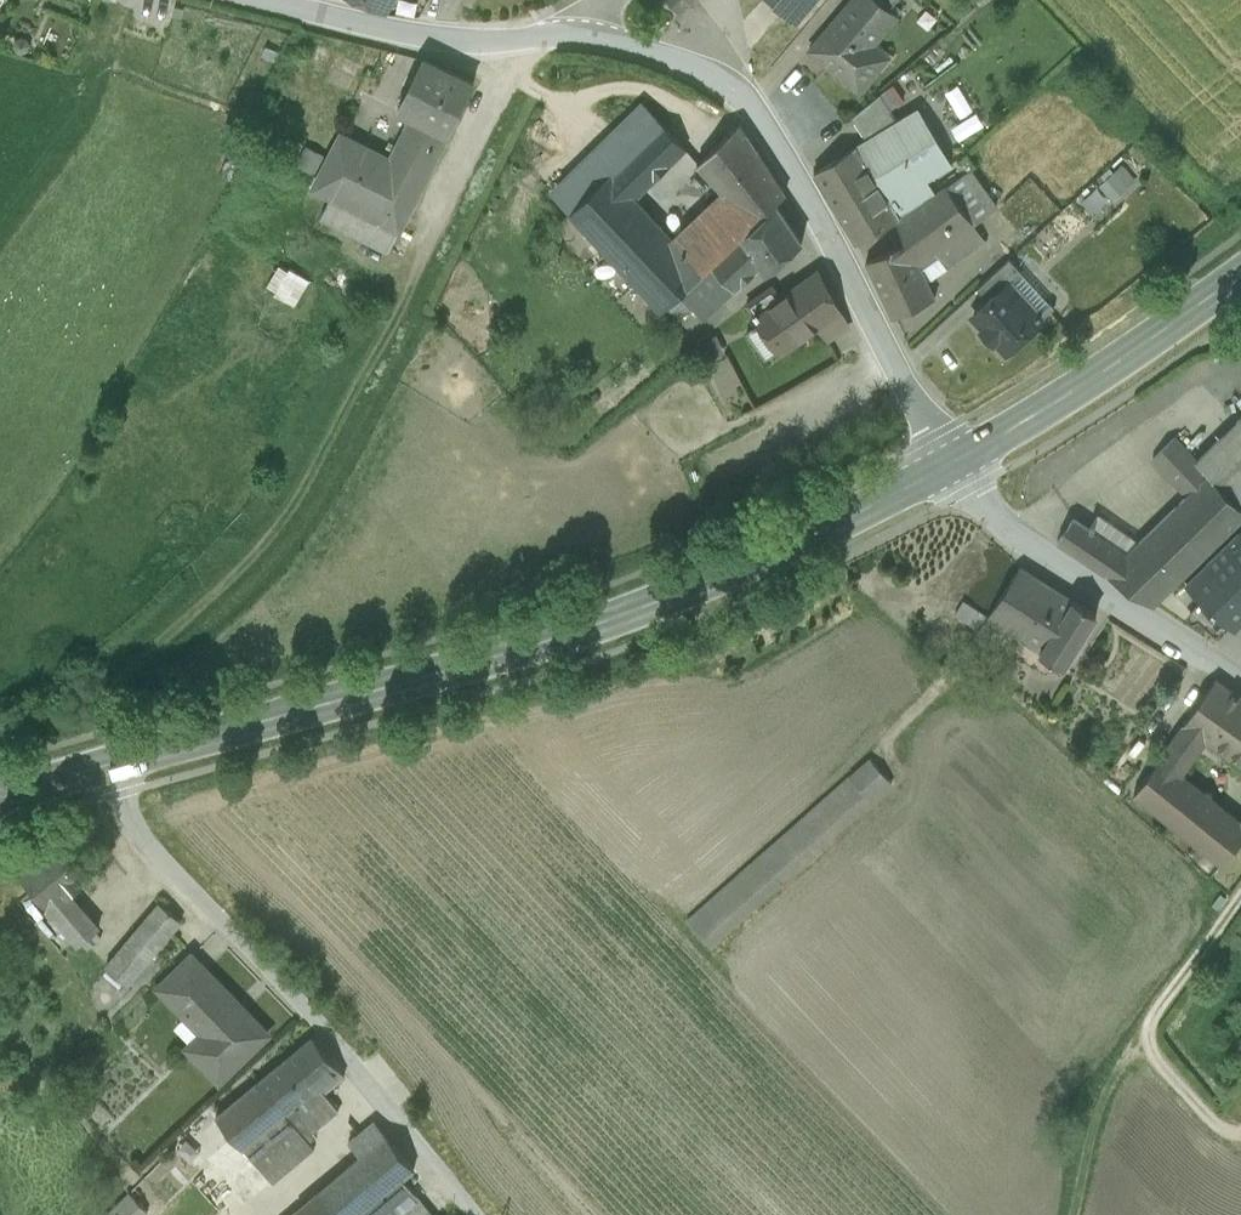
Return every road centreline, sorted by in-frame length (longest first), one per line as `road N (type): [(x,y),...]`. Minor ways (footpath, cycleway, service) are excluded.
road 1 (secondary): [(956,461),(811,534),(602,622),(0,796)]
road 2 (residential): [(567,35),(669,57),(748,106),(956,461)]
road 3 (track): [(410,277),(302,490),(245,574),(89,681),(78,706),(107,731)]
road 4 (track): [(473,1214),(223,919),(160,856),(123,793)]
road 5 (track): [(1072,1214),(1086,1149),(1152,1026),(1240,897)]
road 6 (residential): [(1240,680),(1040,552),(995,513),(956,461)]
road 7 (secondary): [(1240,275),(1108,369),(956,461)]
road 8 (residential): [(268,0),(437,37),(567,35)]

